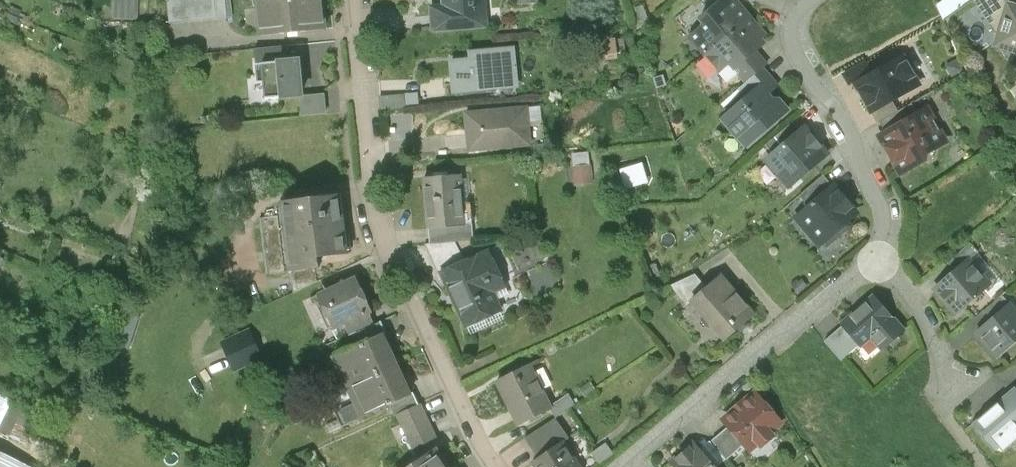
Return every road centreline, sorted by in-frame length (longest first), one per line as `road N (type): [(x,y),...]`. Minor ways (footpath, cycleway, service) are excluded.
road 1 (residential): [(355,0),(371,180),(393,254),(497,466)]
road 2 (residential): [(880,255),(619,466)]
road 3 (residential): [(808,0),(794,22),(795,47),(844,124),(885,214),(880,255)]
road 4 (residential): [(880,255),(939,350),(940,404)]

